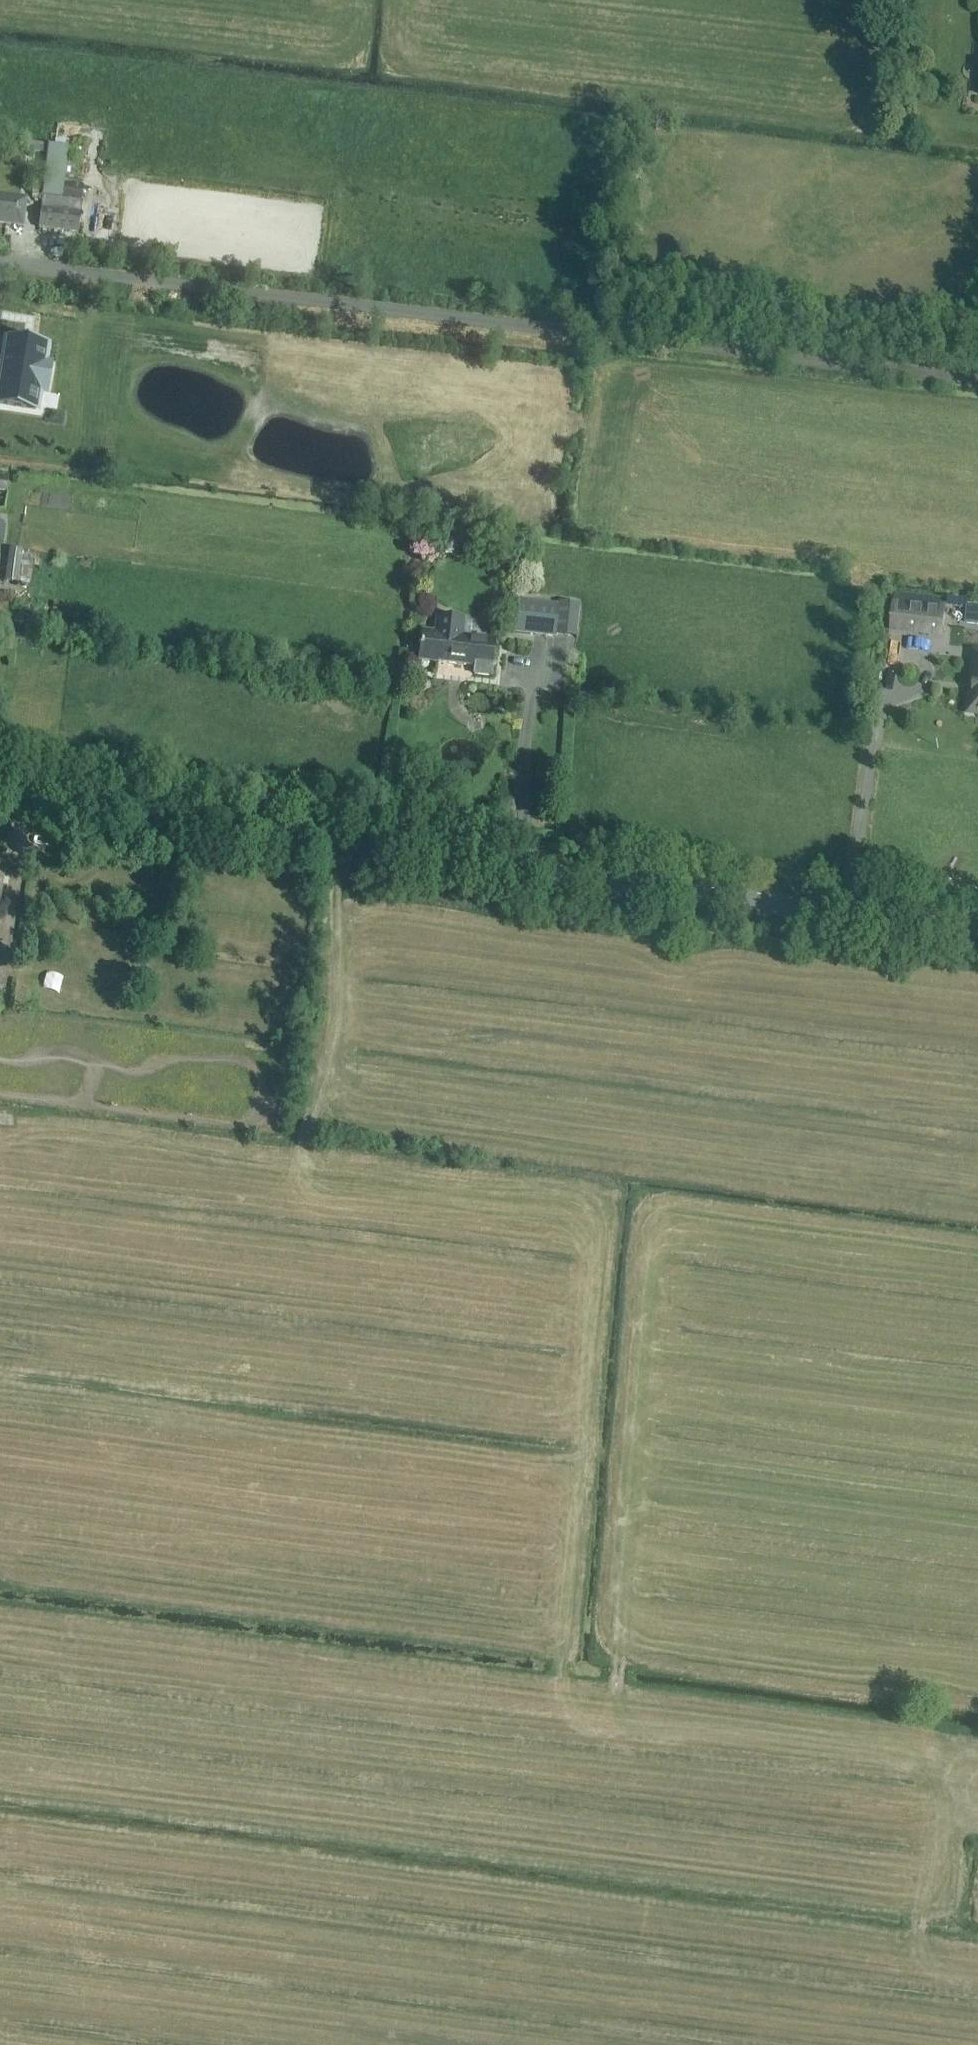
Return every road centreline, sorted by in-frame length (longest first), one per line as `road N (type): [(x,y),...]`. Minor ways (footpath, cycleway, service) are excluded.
road 1 (tertiary): [(977,918),(369,841),(63,795),(0,775)]
road 2 (track): [(0,255),(977,382)]

